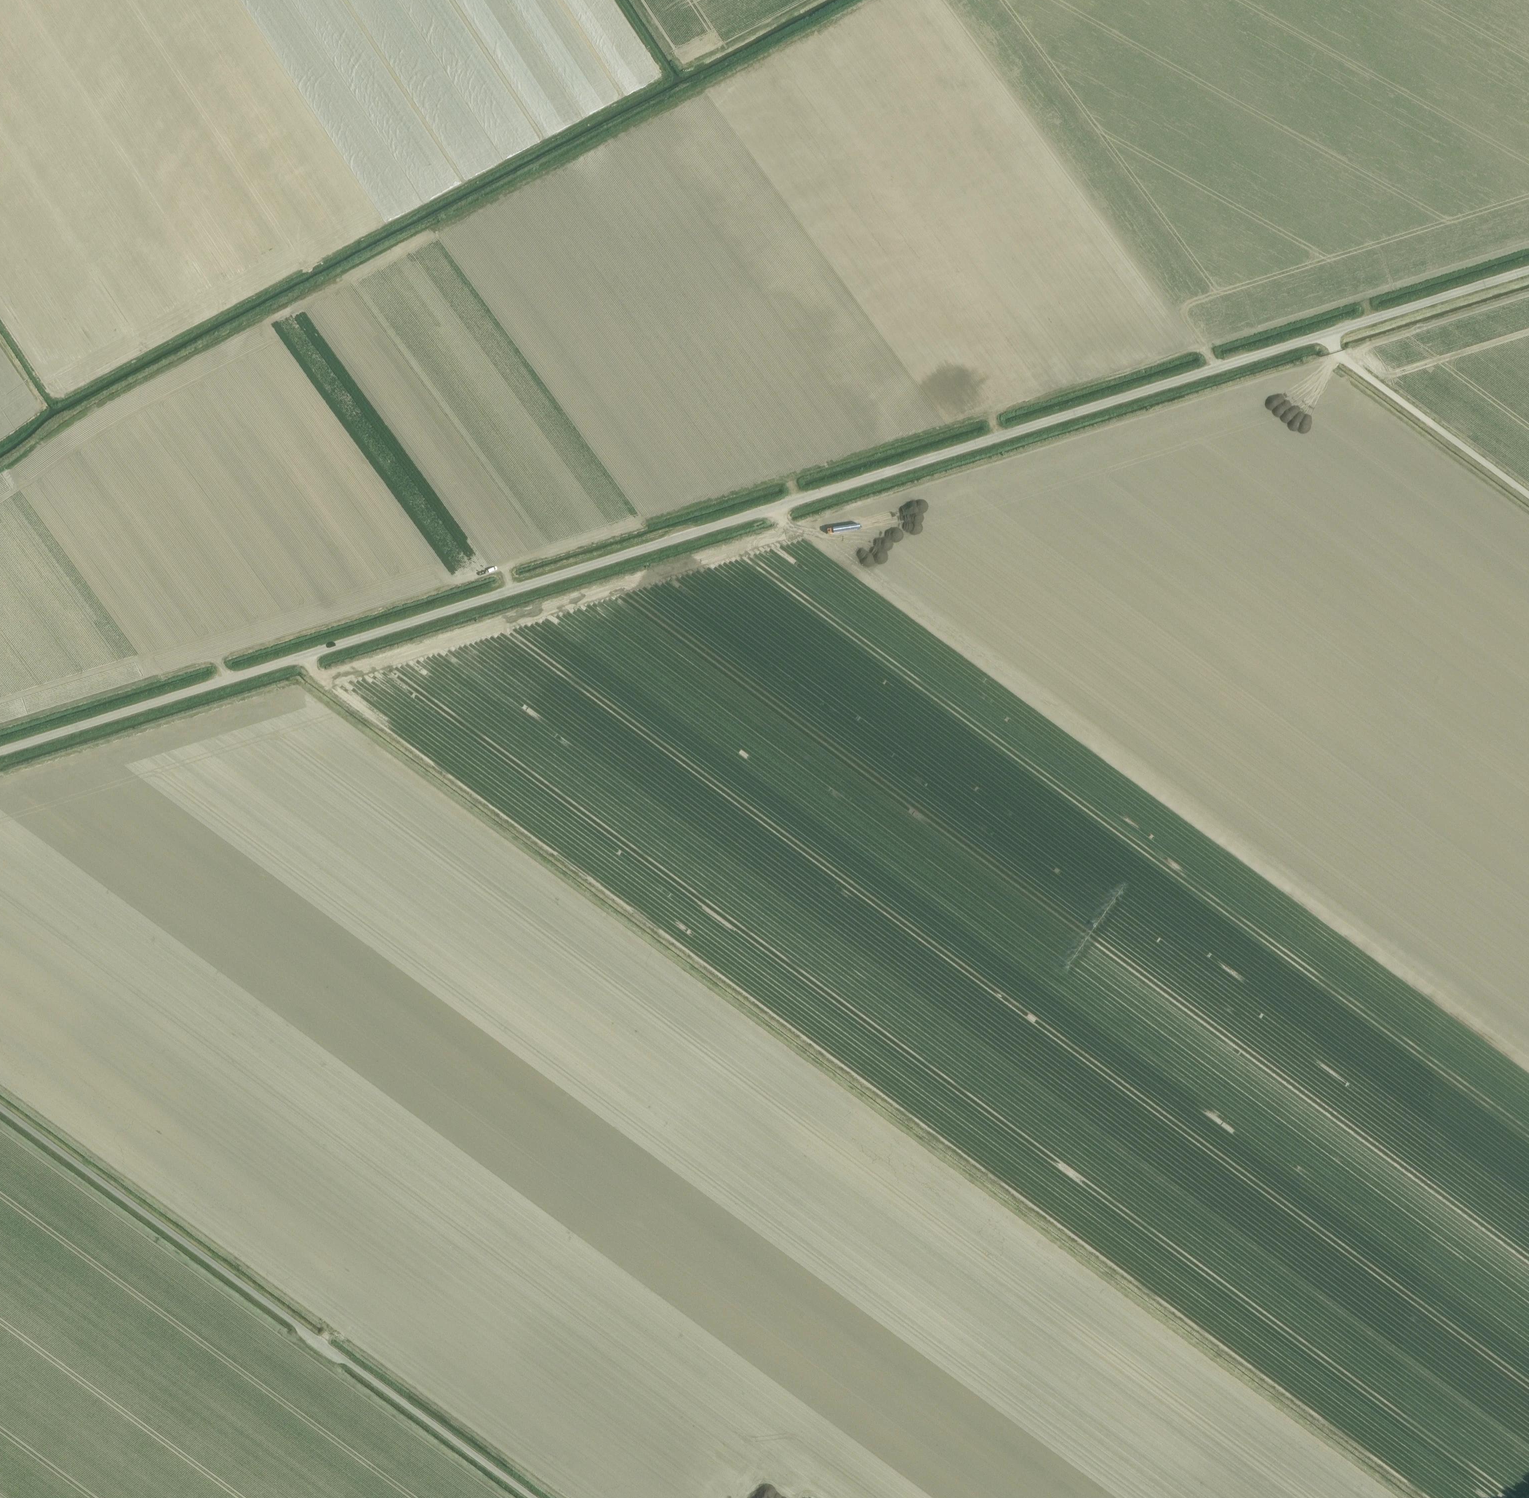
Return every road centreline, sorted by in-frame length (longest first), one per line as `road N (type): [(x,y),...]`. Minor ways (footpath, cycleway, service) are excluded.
road 1 (unclassified): [(0,752),(1528,271)]
road 2 (unclassified): [(531,1497),(0,1108)]
road 3 (track): [(1528,496),(1342,358),(1327,334)]

